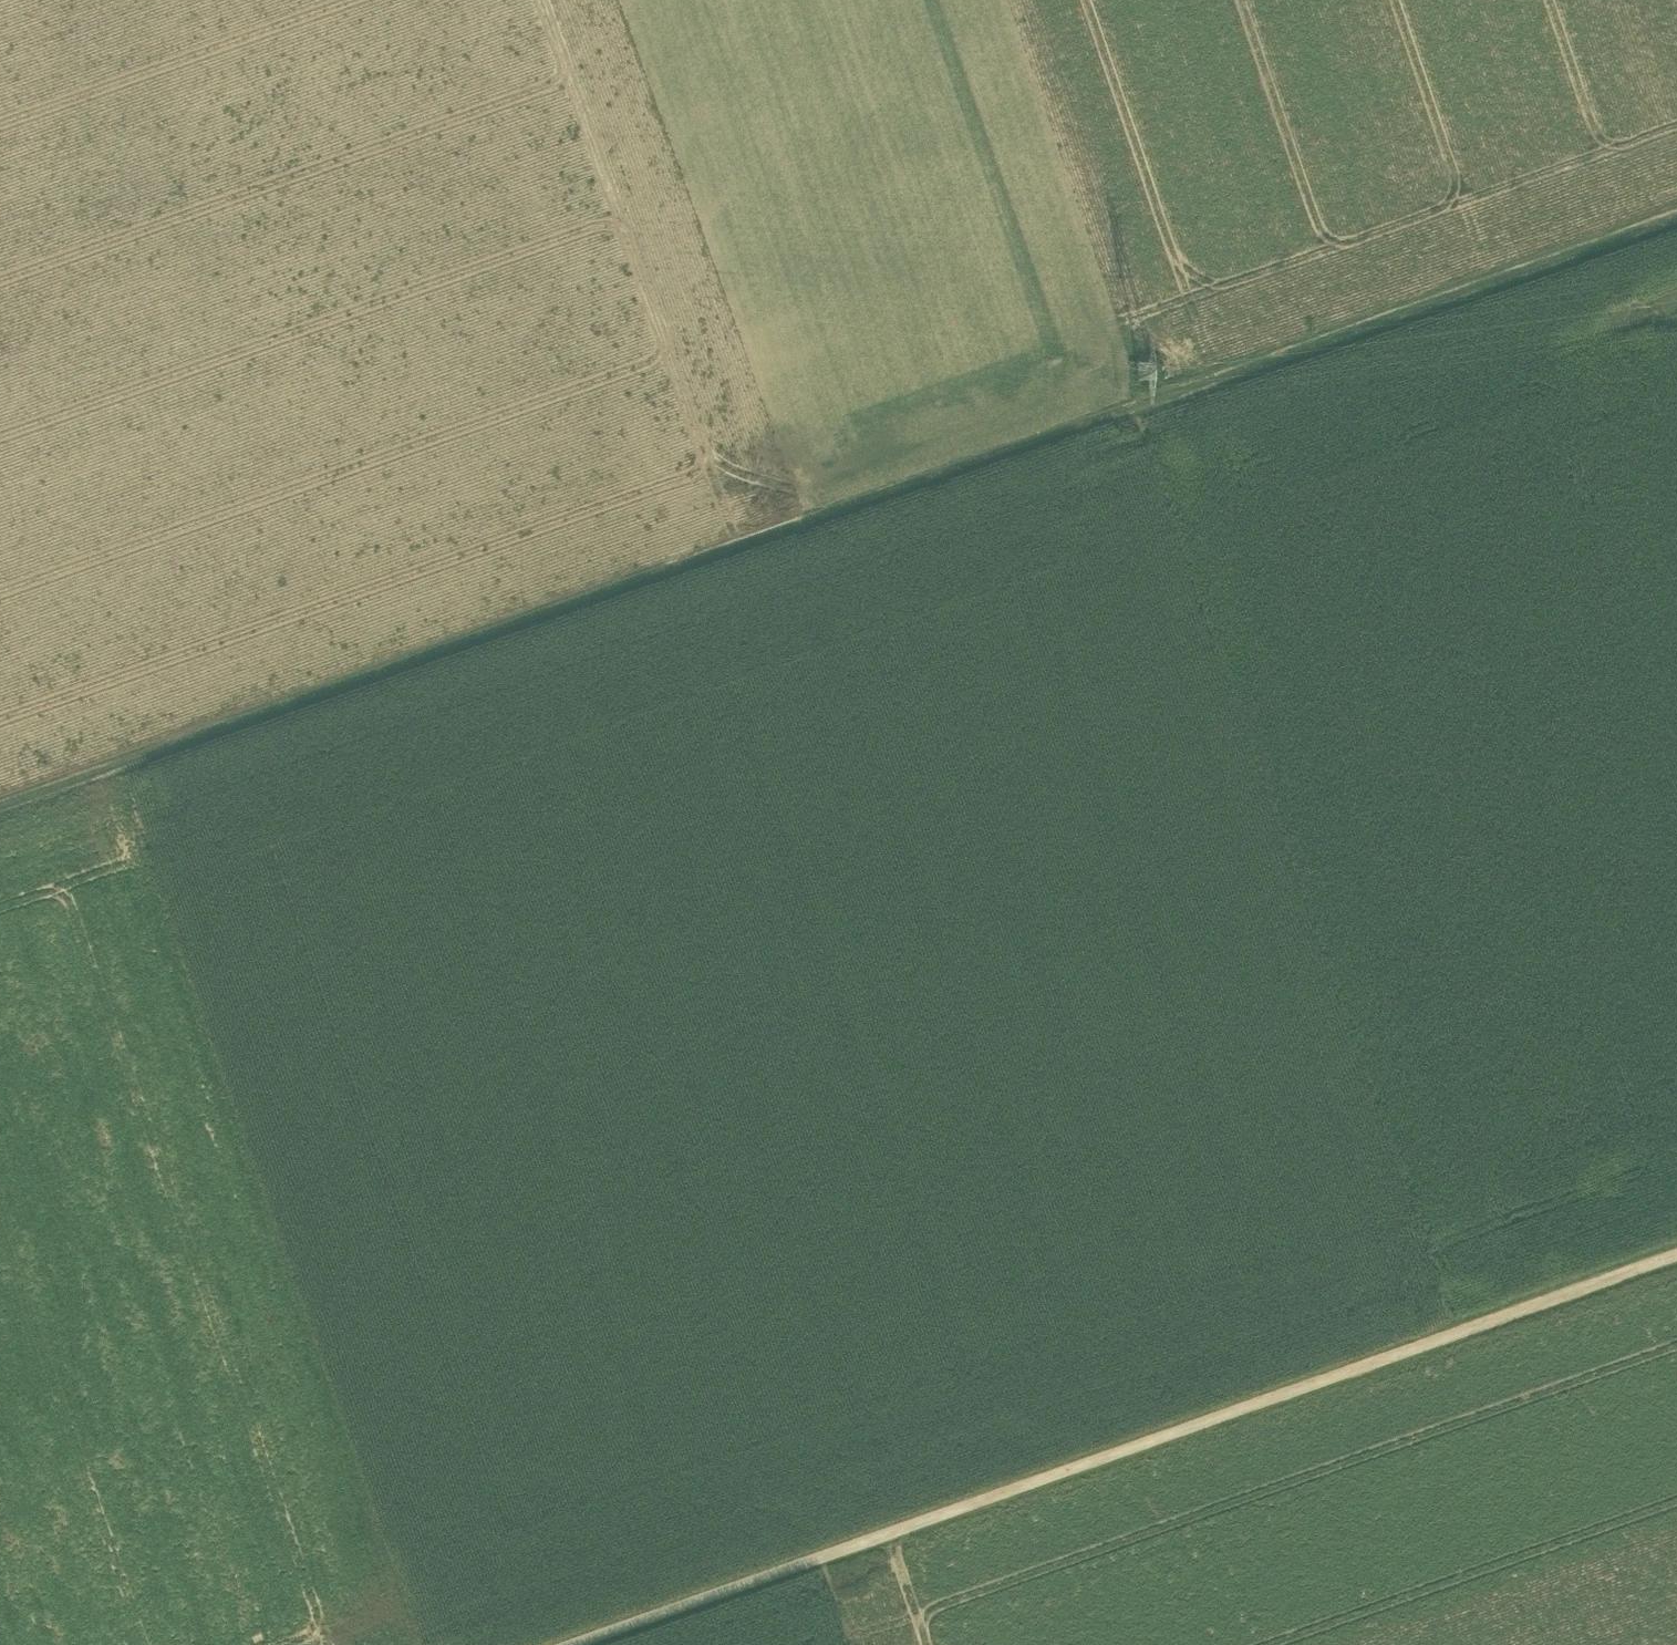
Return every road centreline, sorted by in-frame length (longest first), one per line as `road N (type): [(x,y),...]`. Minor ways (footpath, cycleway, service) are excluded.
road 1 (track): [(0,808),(1676,215)]
road 2 (track): [(1676,1255),(575,1644)]

